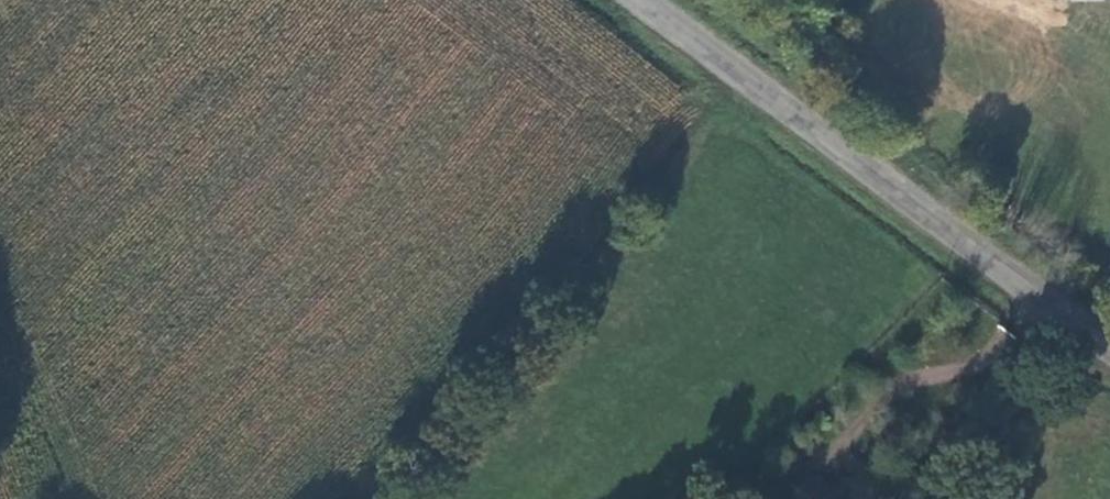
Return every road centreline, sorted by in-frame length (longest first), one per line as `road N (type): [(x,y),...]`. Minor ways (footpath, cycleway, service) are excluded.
road 1 (residential): [(644,0),(1109,355)]

